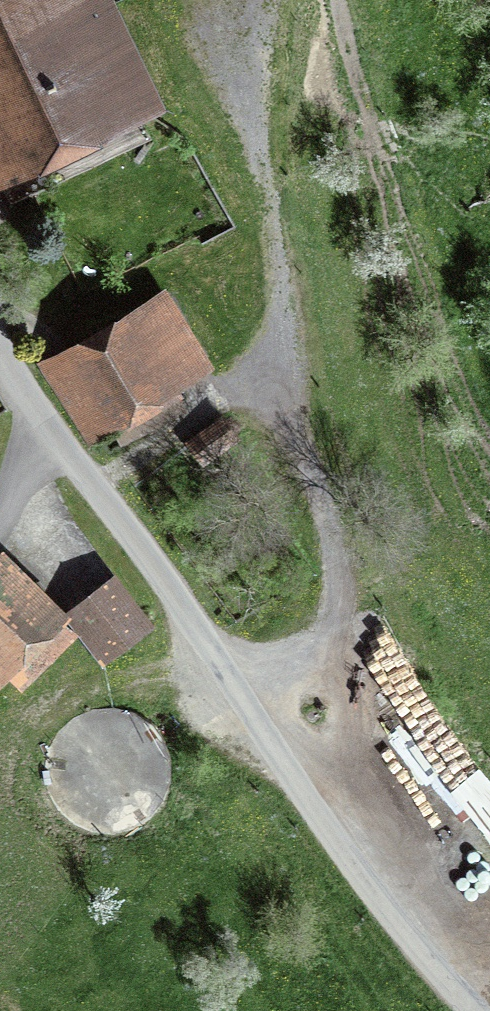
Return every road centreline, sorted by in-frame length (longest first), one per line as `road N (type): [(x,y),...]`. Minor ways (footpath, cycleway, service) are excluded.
road 1 (unclassified): [(475,1010),(379,905),(0,344)]
road 2 (track): [(245,705),(326,651),(350,608),(292,375),(246,105),(260,0)]

